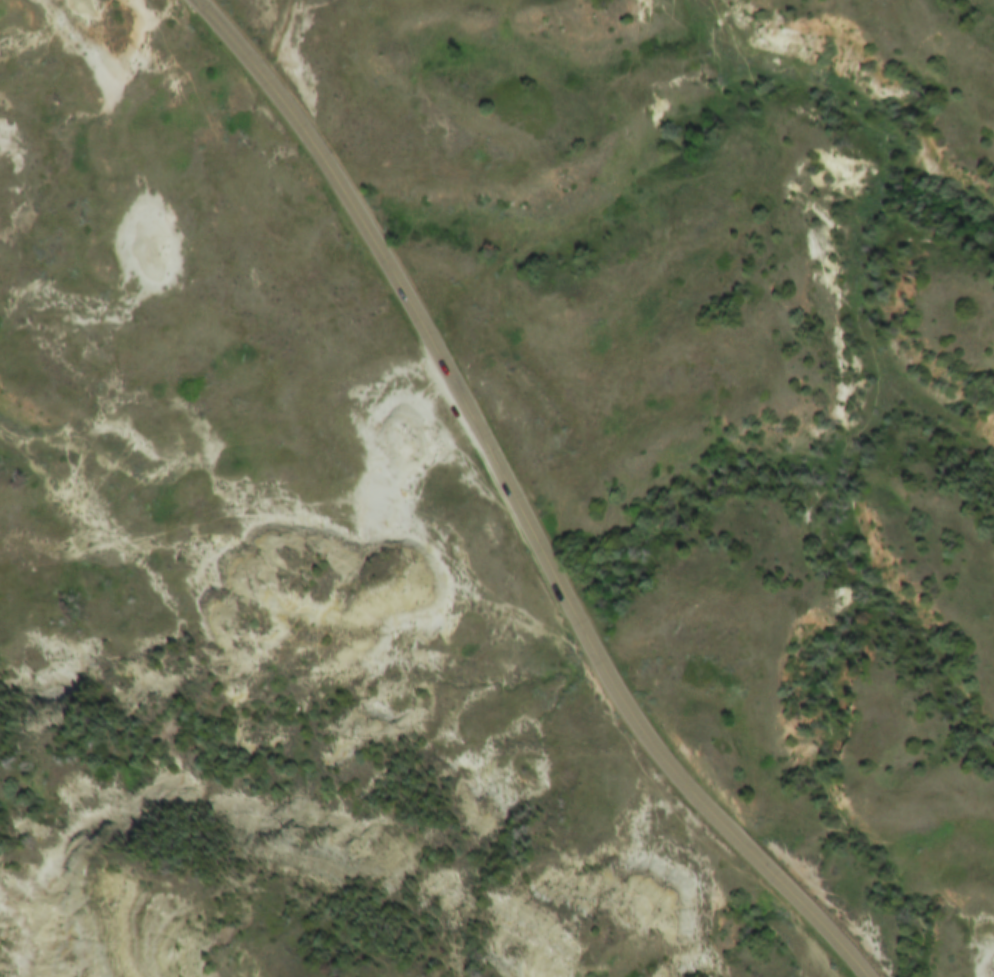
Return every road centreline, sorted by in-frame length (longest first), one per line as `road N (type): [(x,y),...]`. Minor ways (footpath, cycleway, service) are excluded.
road 1 (tertiary): [(867,976),(689,790),(623,707),(339,185),(255,66),(195,0)]

